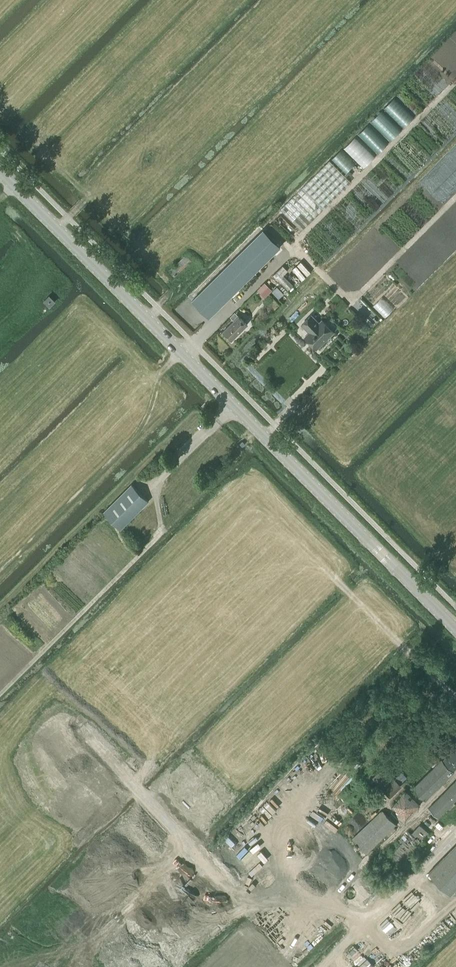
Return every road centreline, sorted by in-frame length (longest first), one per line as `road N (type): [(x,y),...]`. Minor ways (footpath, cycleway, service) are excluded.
road 1 (tertiary): [(455,629),(0,171)]

